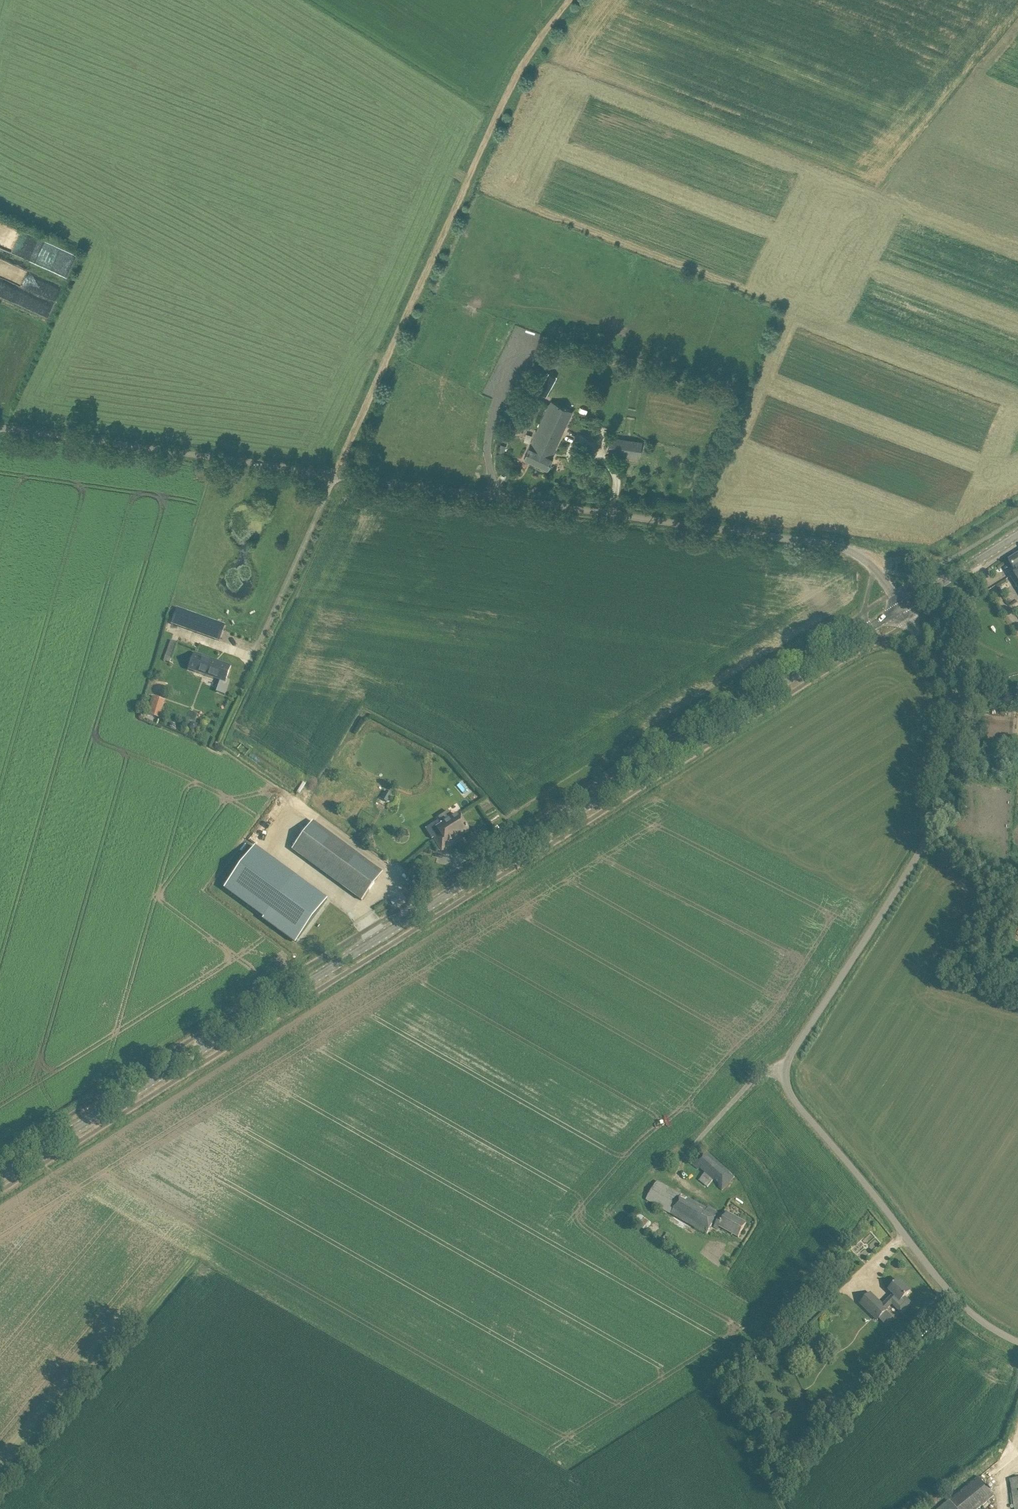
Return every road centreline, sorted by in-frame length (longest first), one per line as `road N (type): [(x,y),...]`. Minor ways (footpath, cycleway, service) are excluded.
road 1 (tertiary): [(0,1175),(899,609)]
road 2 (unclassified): [(899,609),(875,569),(840,547),(0,429)]
road 3 (unclassified): [(1017,1341),(953,1299),(786,1082),(790,1057),(911,866),(938,805),(952,737),(949,694),(899,609)]
road 4 (track): [(574,0),(516,79),(335,475)]
road 5 (tertiary): [(899,609),(1017,534)]

